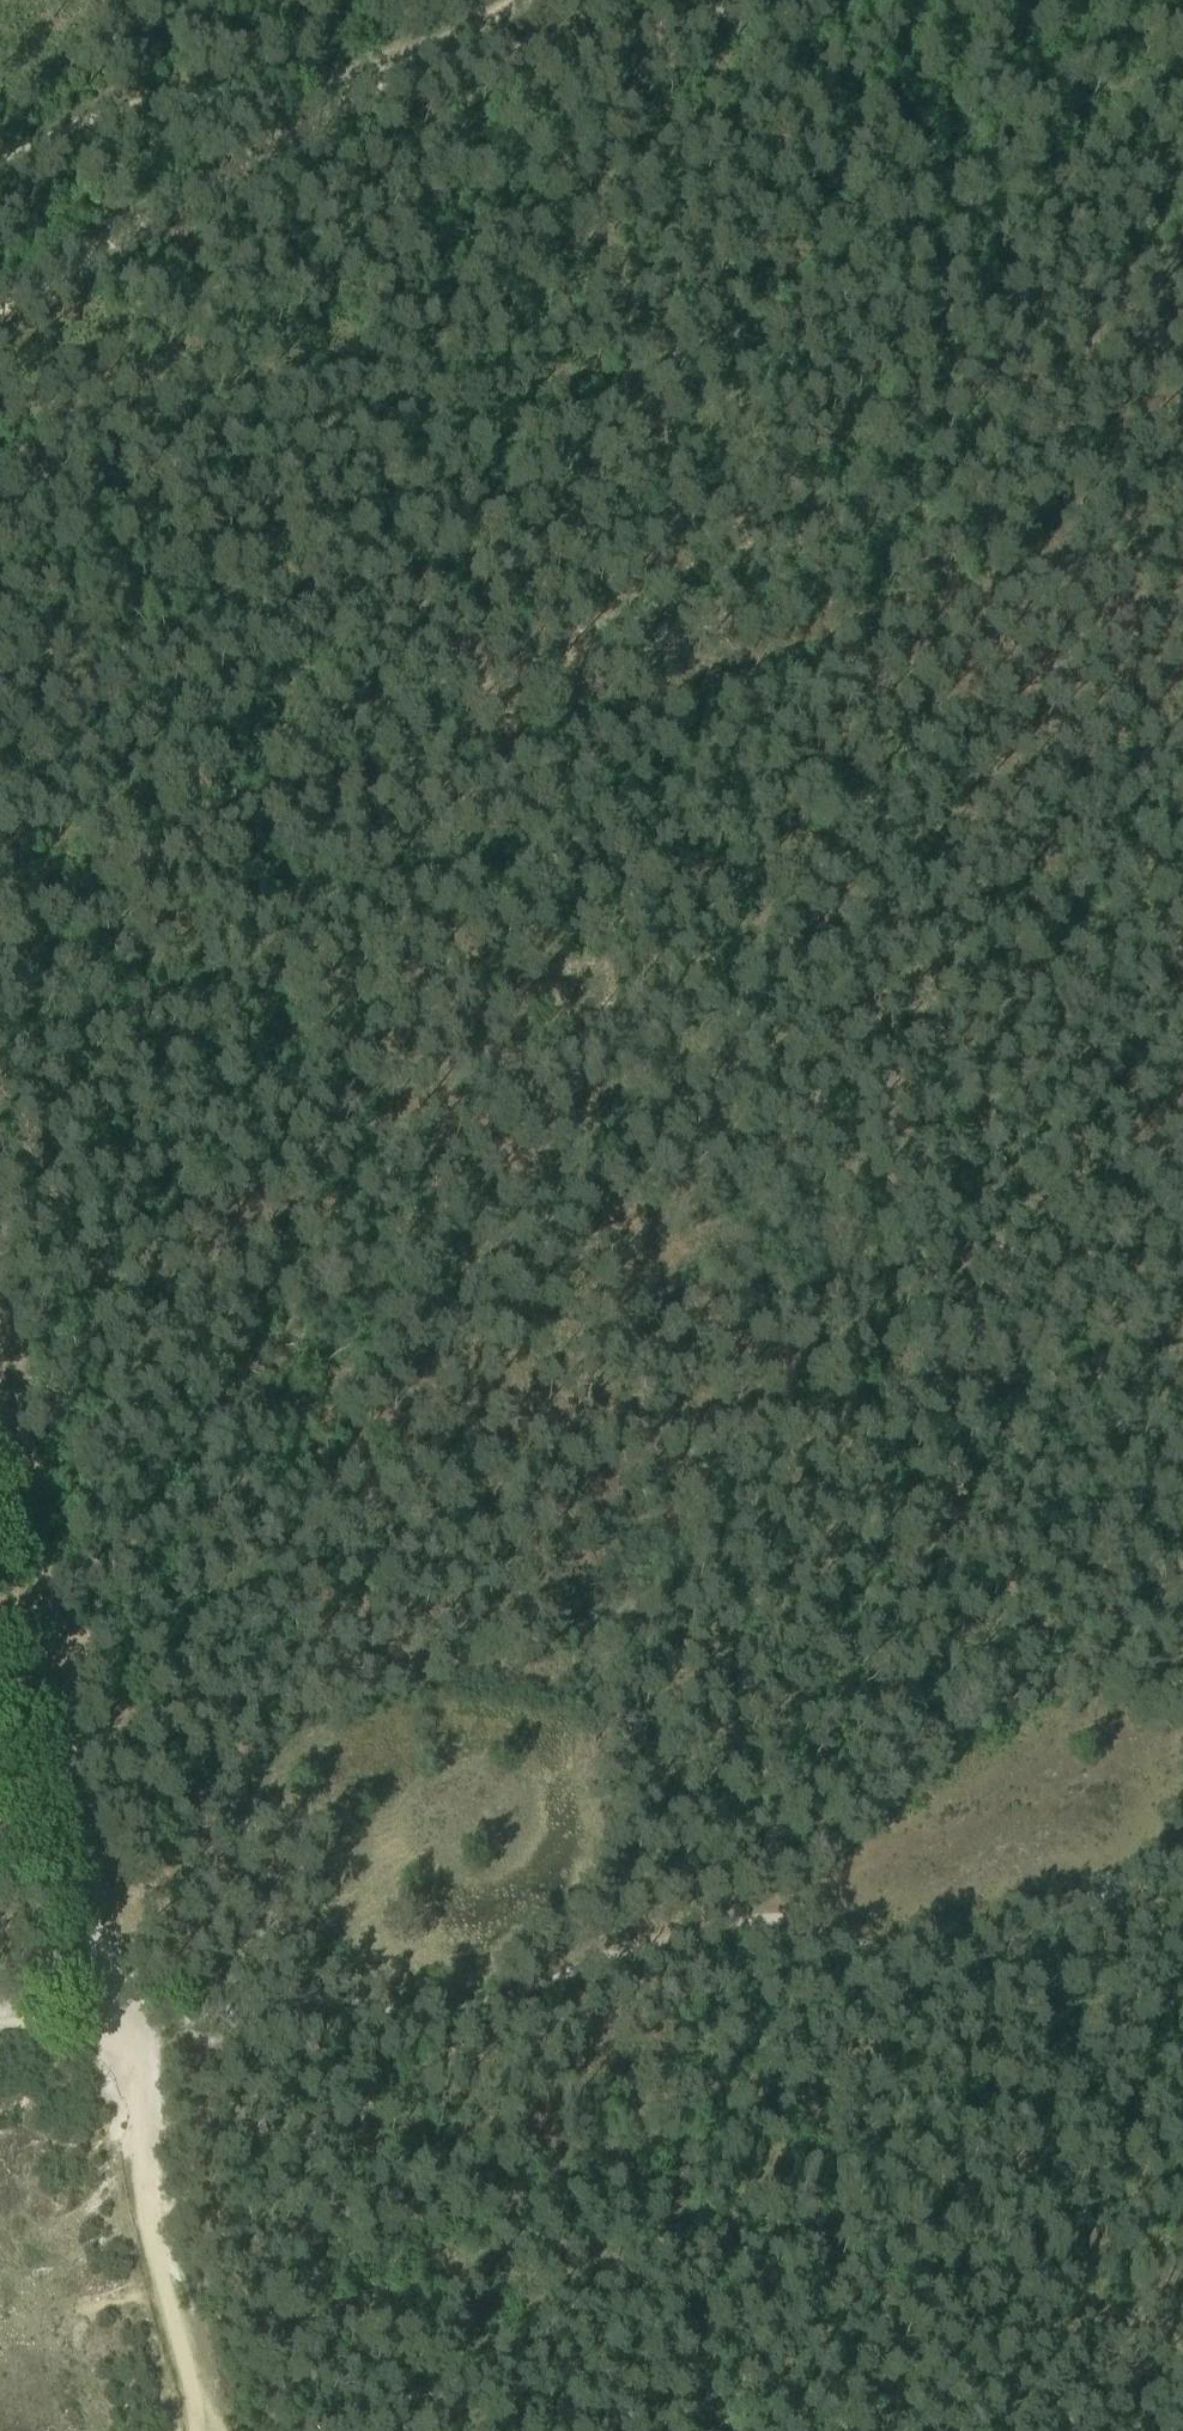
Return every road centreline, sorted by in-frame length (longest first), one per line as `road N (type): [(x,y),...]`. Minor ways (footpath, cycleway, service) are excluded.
road 1 (track): [(117,2024),(0,1301)]
road 2 (track): [(0,304),(518,0)]
road 3 (track): [(196,2430),(164,2219),(135,2135),(117,2024)]

